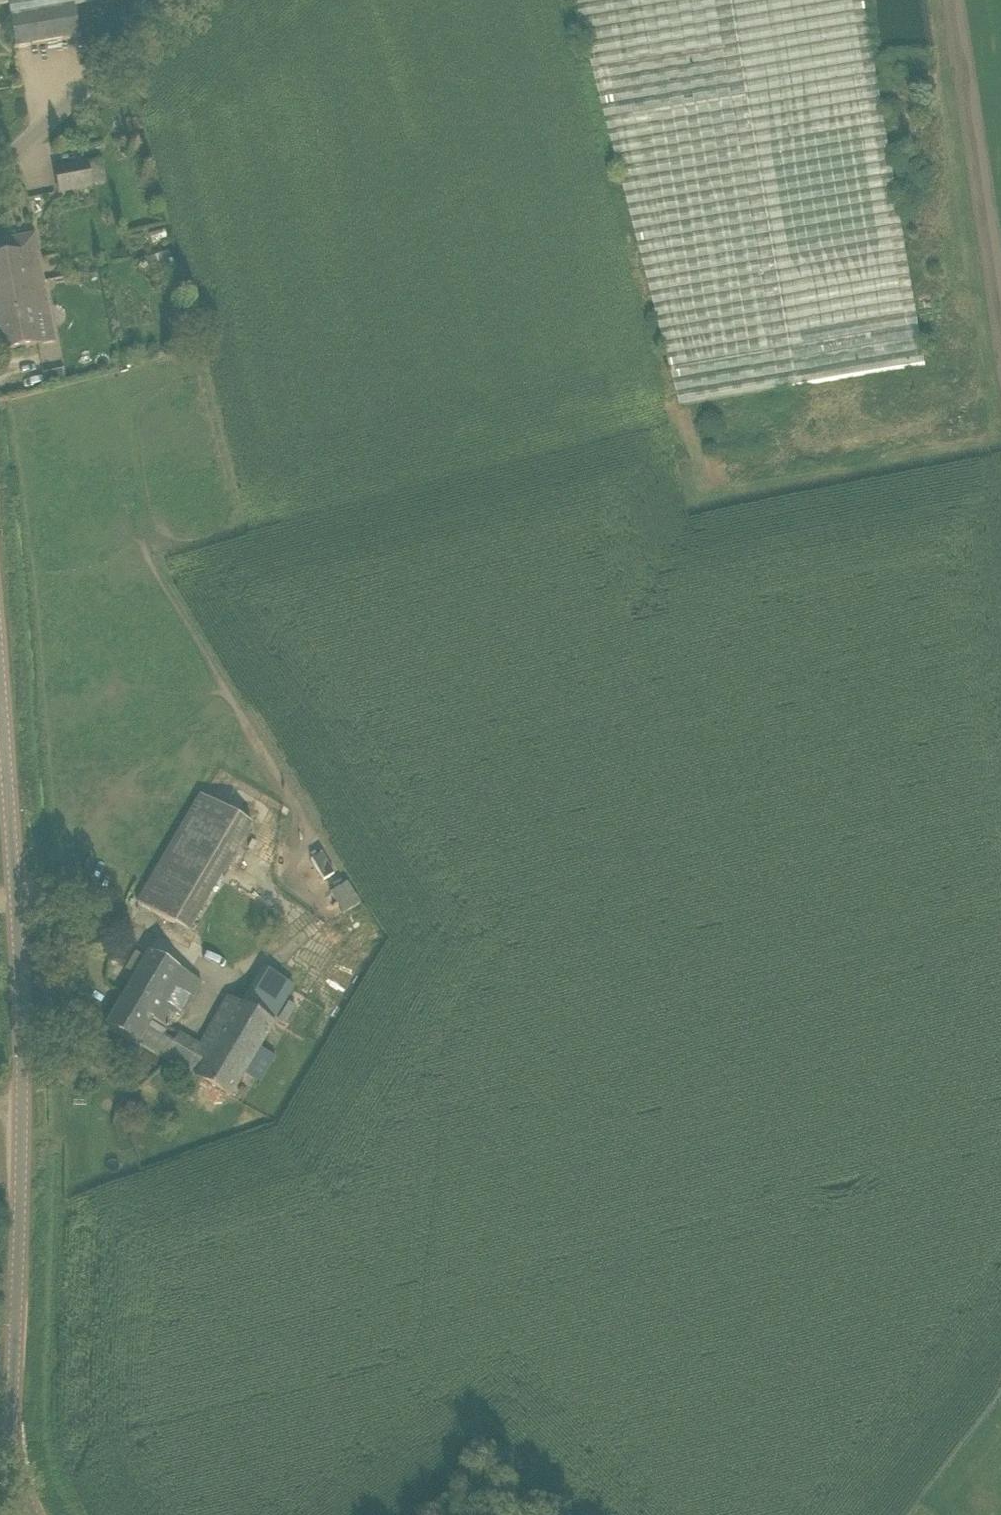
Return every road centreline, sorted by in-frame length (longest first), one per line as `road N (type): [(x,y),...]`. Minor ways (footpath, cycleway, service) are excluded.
road 1 (tertiary): [(42,1514),(24,1442),(19,824),(0,581)]
road 2 (unclassified): [(0,160),(174,0)]

